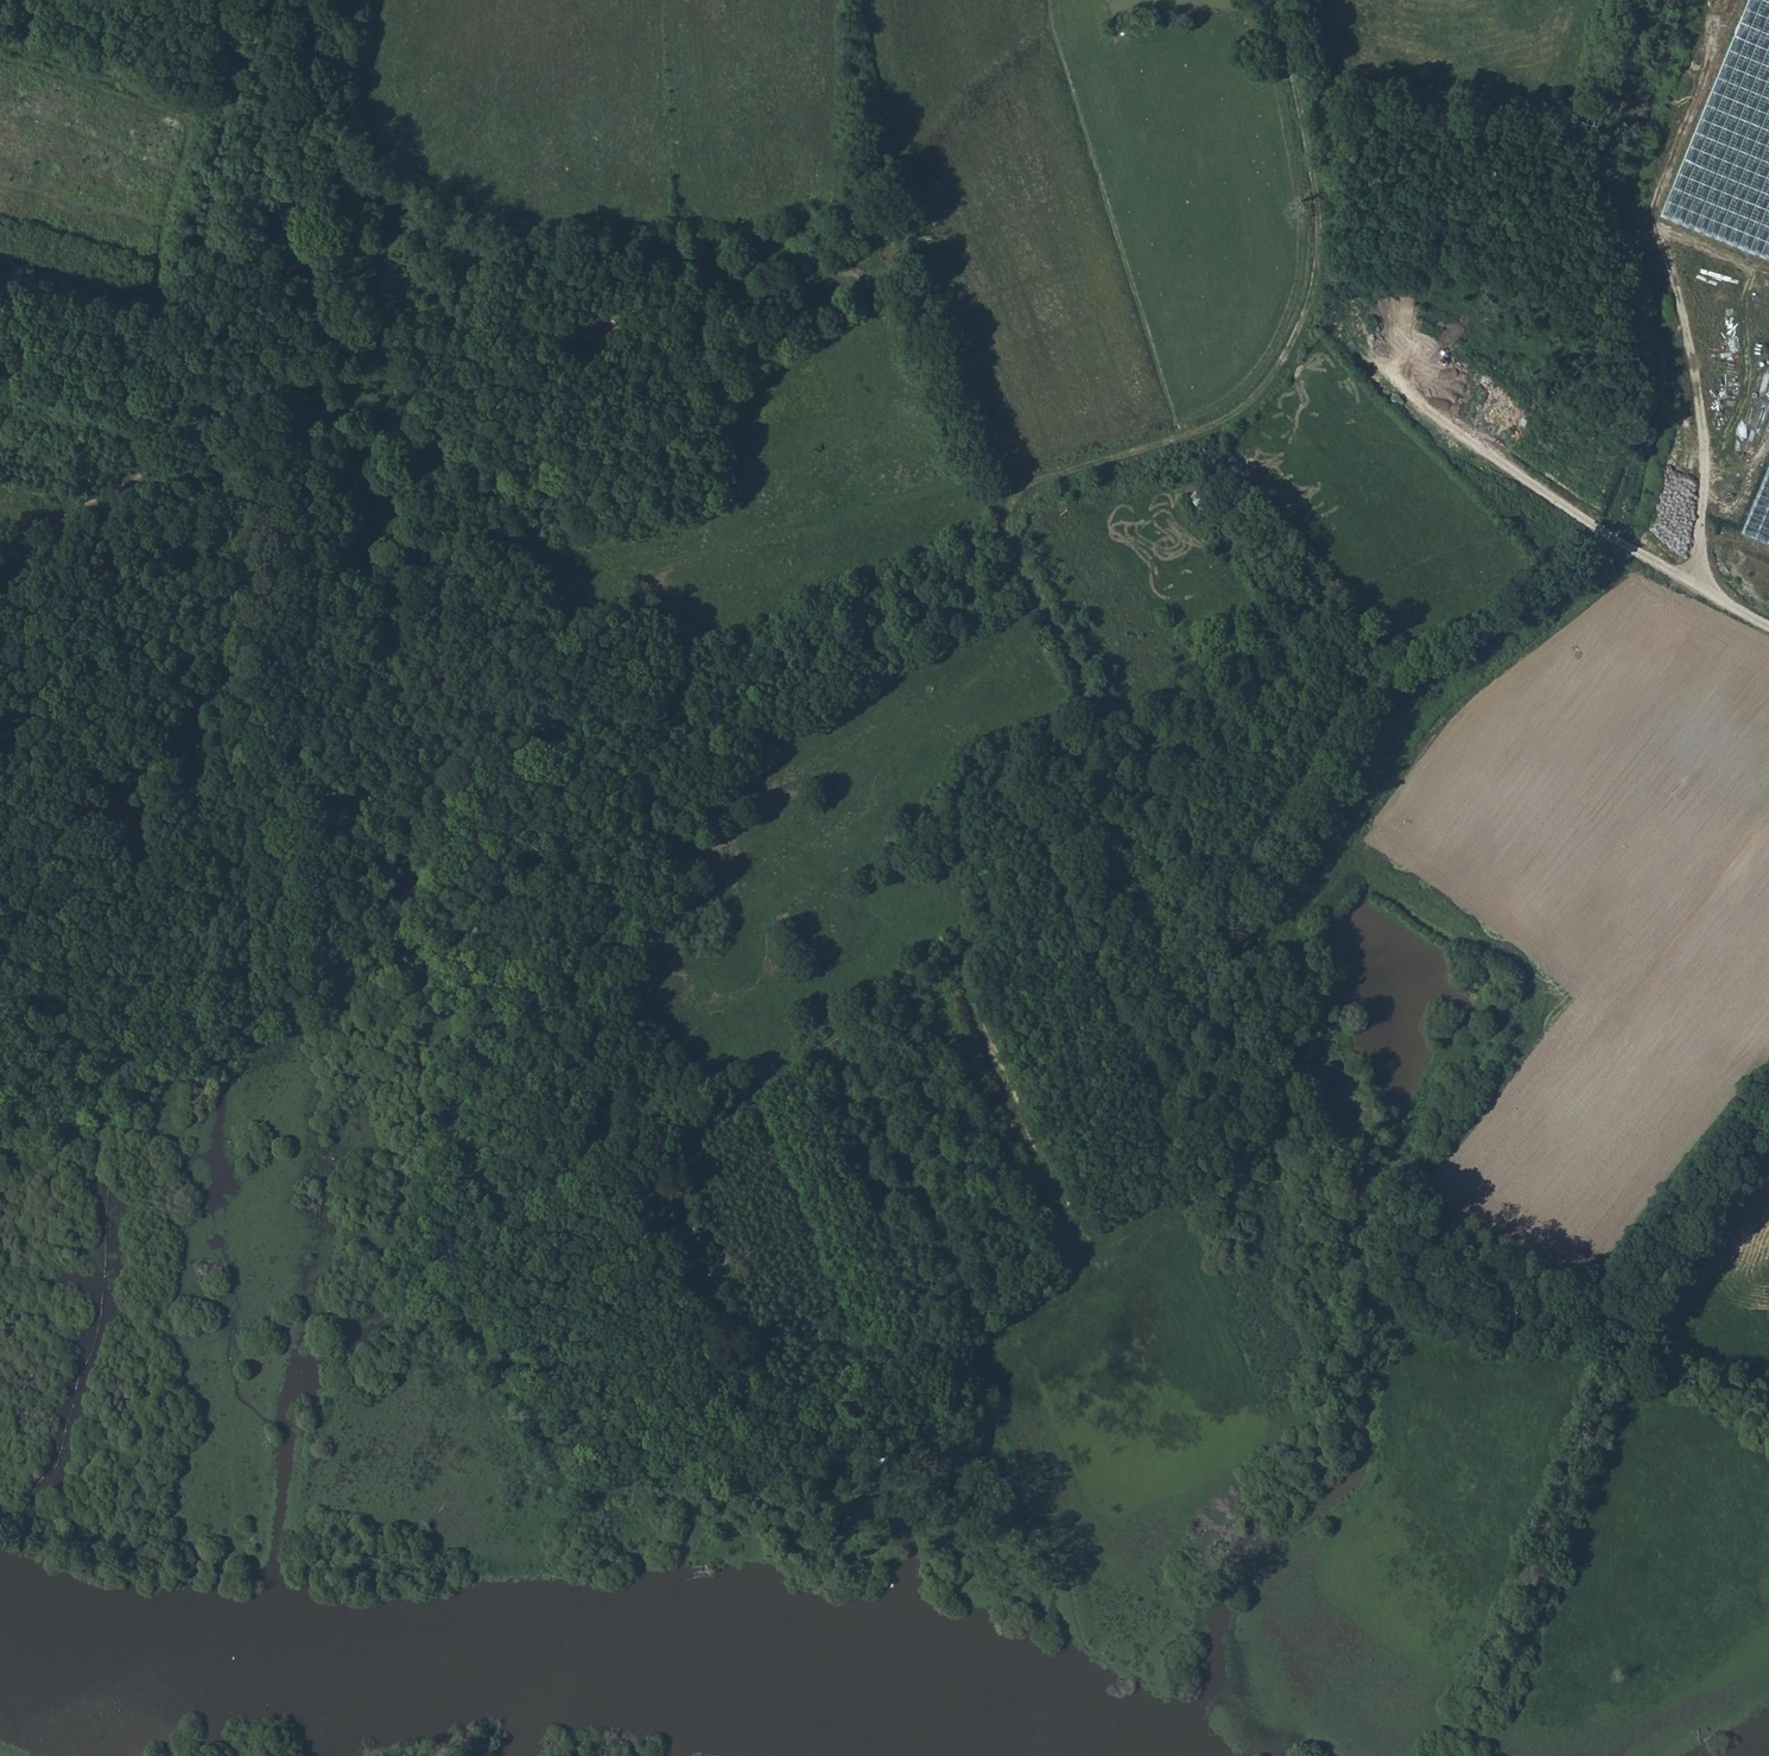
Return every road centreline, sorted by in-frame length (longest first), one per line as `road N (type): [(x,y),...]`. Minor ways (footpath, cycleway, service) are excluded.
road 1 (residential): [(1278,0),(1319,229),(1293,340),(1264,387),(1225,418),(1029,486),(1010,503),(1005,530),(1086,690)]
road 2 (track): [(0,535),(51,523),(128,485),(248,407),(308,348),(307,46),(314,0)]
road 3 (track): [(754,1098),(981,942),(993,916),(989,884),(961,824),(1020,739),(1084,703),(1086,690)]

